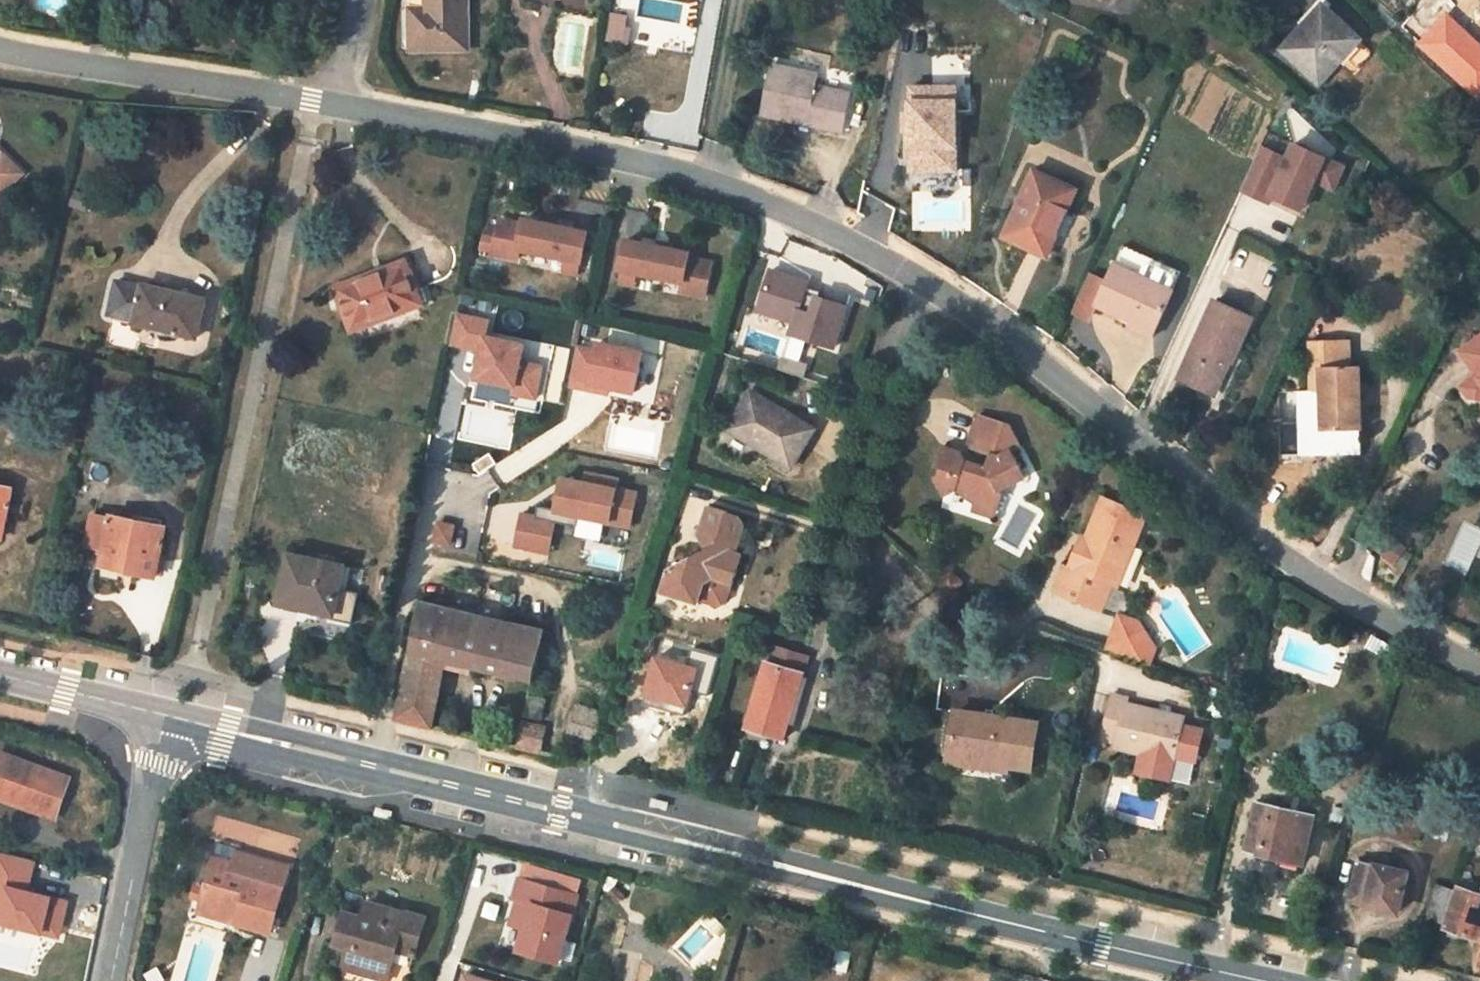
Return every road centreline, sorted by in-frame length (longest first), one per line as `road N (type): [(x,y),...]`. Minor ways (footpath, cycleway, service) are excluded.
road 1 (secondary): [(1252,980),(156,719)]
road 2 (residential): [(1479,667),(1283,559),(1021,346),(918,279)]
road 3 (residential): [(918,279),(786,213),(635,164),(336,109)]
road 4 (residential): [(981,627),(915,616),(845,522),(918,279)]
road 5 (residential): [(336,109),(0,52)]
road 6 (residential): [(156,719),(108,980)]
road 7 (secondary): [(156,719),(0,680)]

